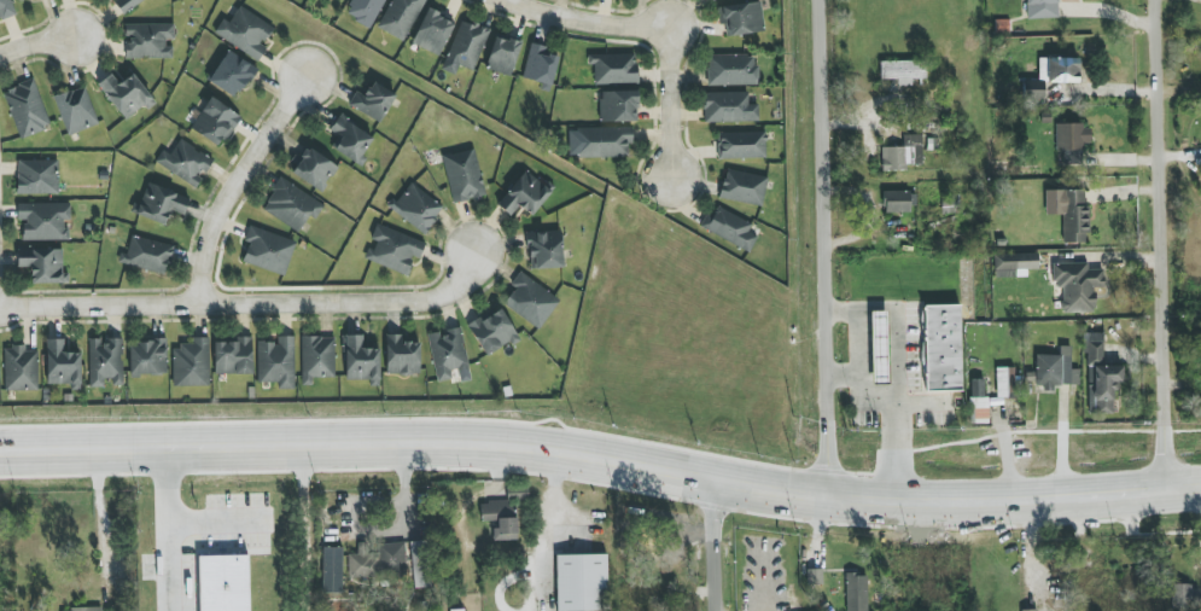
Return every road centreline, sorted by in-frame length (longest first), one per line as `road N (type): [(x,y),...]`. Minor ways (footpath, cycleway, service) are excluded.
road 1 (tertiary): [(0,447),(421,436),(575,444),(716,473)]
road 2 (residential): [(0,299),(439,303),(472,252)]
road 3 (residential): [(834,497),(825,0)]
road 4 (residential): [(1165,489),(1168,258),(1153,0)]
road 5 (tertiary): [(1200,486),(1048,499),(834,497),(716,473)]
road 6 (residential): [(199,303),(209,237),(309,75)]
road 7 (residential): [(504,0),(619,29),(670,30)]
road 8 (residential): [(299,441),(306,610)]
road 9 (residential): [(670,30),(671,174)]
road 10 (residential): [(719,610),(716,473)]

